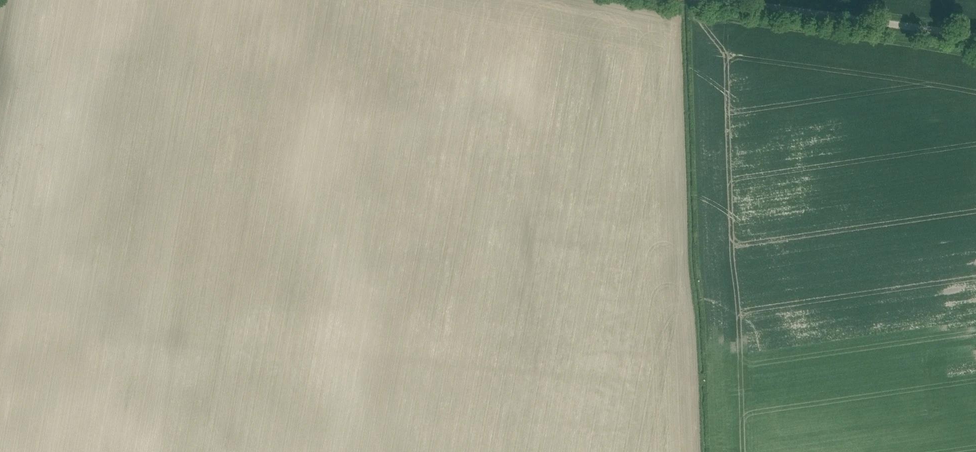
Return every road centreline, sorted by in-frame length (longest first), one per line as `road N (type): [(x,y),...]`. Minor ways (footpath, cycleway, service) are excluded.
road 1 (unclassified): [(975,36),(721,0)]

